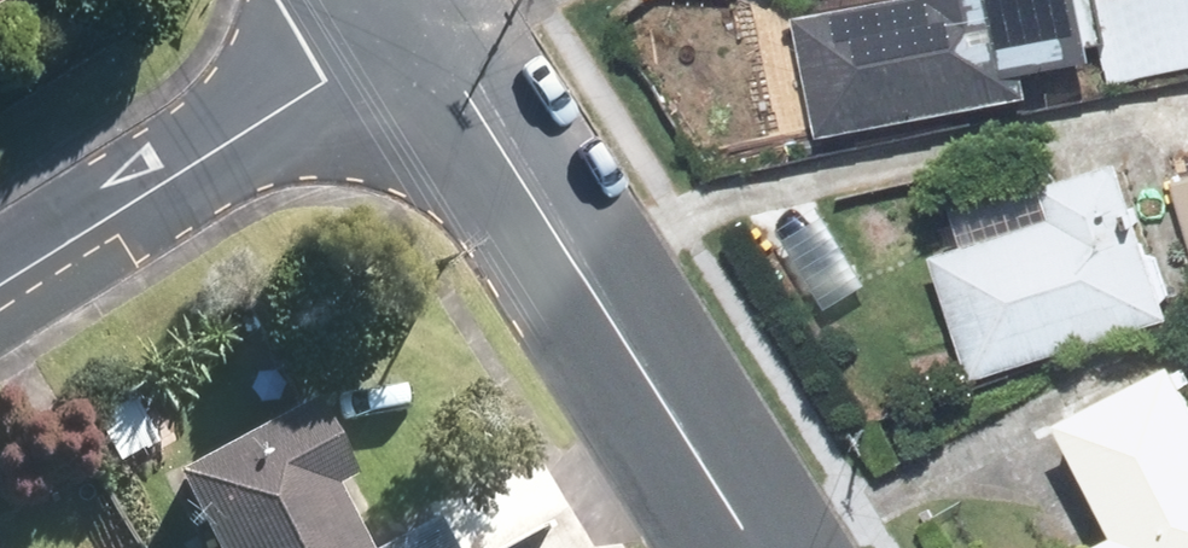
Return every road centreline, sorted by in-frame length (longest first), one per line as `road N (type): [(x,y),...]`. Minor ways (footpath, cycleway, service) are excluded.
road 1 (tertiary): [(757,547),(424,22)]
road 2 (residential): [(0,276),(424,22)]

